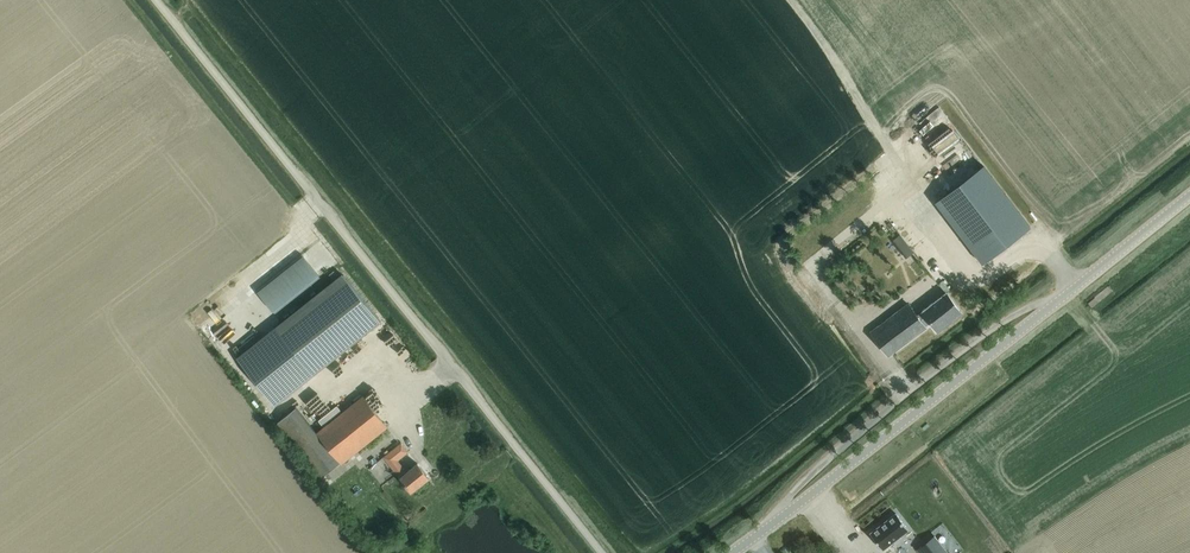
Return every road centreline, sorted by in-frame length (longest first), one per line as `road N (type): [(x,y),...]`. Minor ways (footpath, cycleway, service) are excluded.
road 1 (unclassified): [(591,552),(148,0)]
road 2 (tertiary): [(734,552),(1189,194)]

